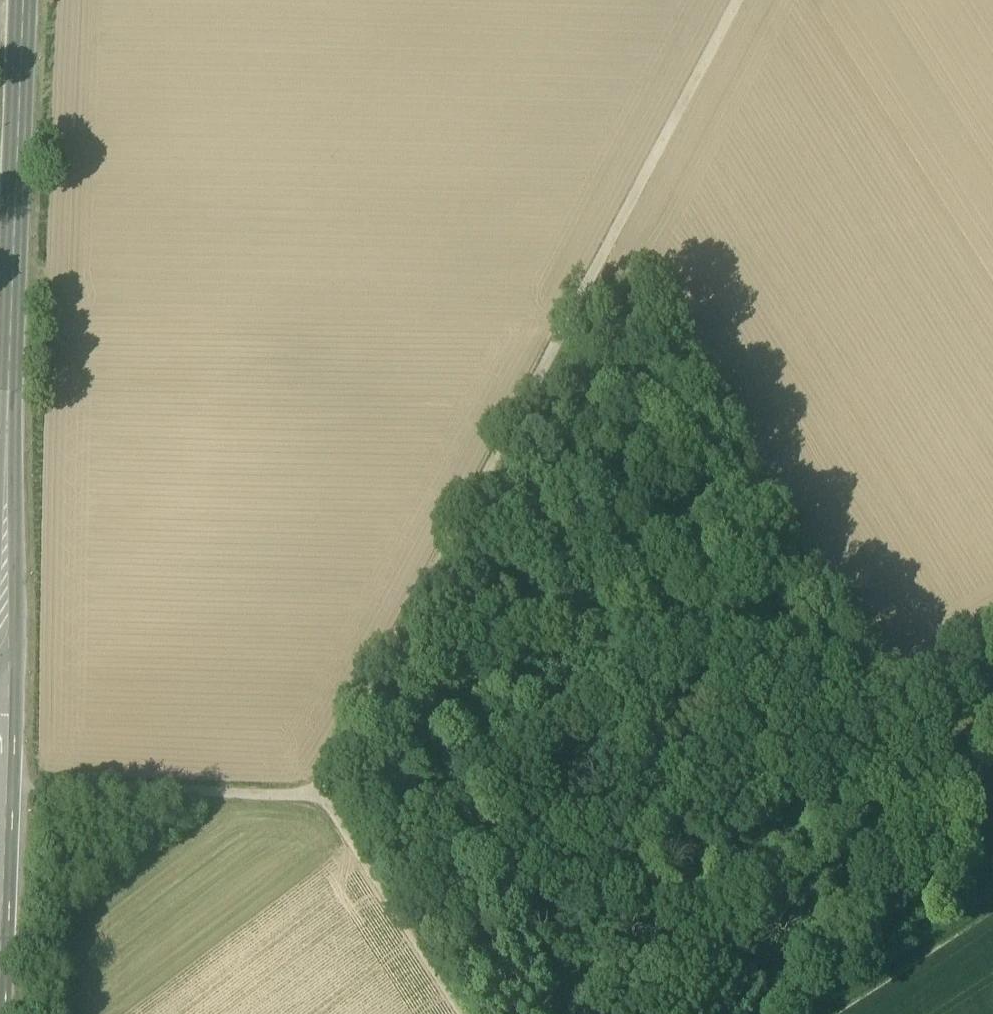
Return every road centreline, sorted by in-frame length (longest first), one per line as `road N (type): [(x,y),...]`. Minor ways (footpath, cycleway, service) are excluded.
road 1 (track): [(738,0),(317,793),(0,785)]
road 2 (secondary): [(0,639),(23,0)]
road 3 (track): [(464,1013),(317,793)]

